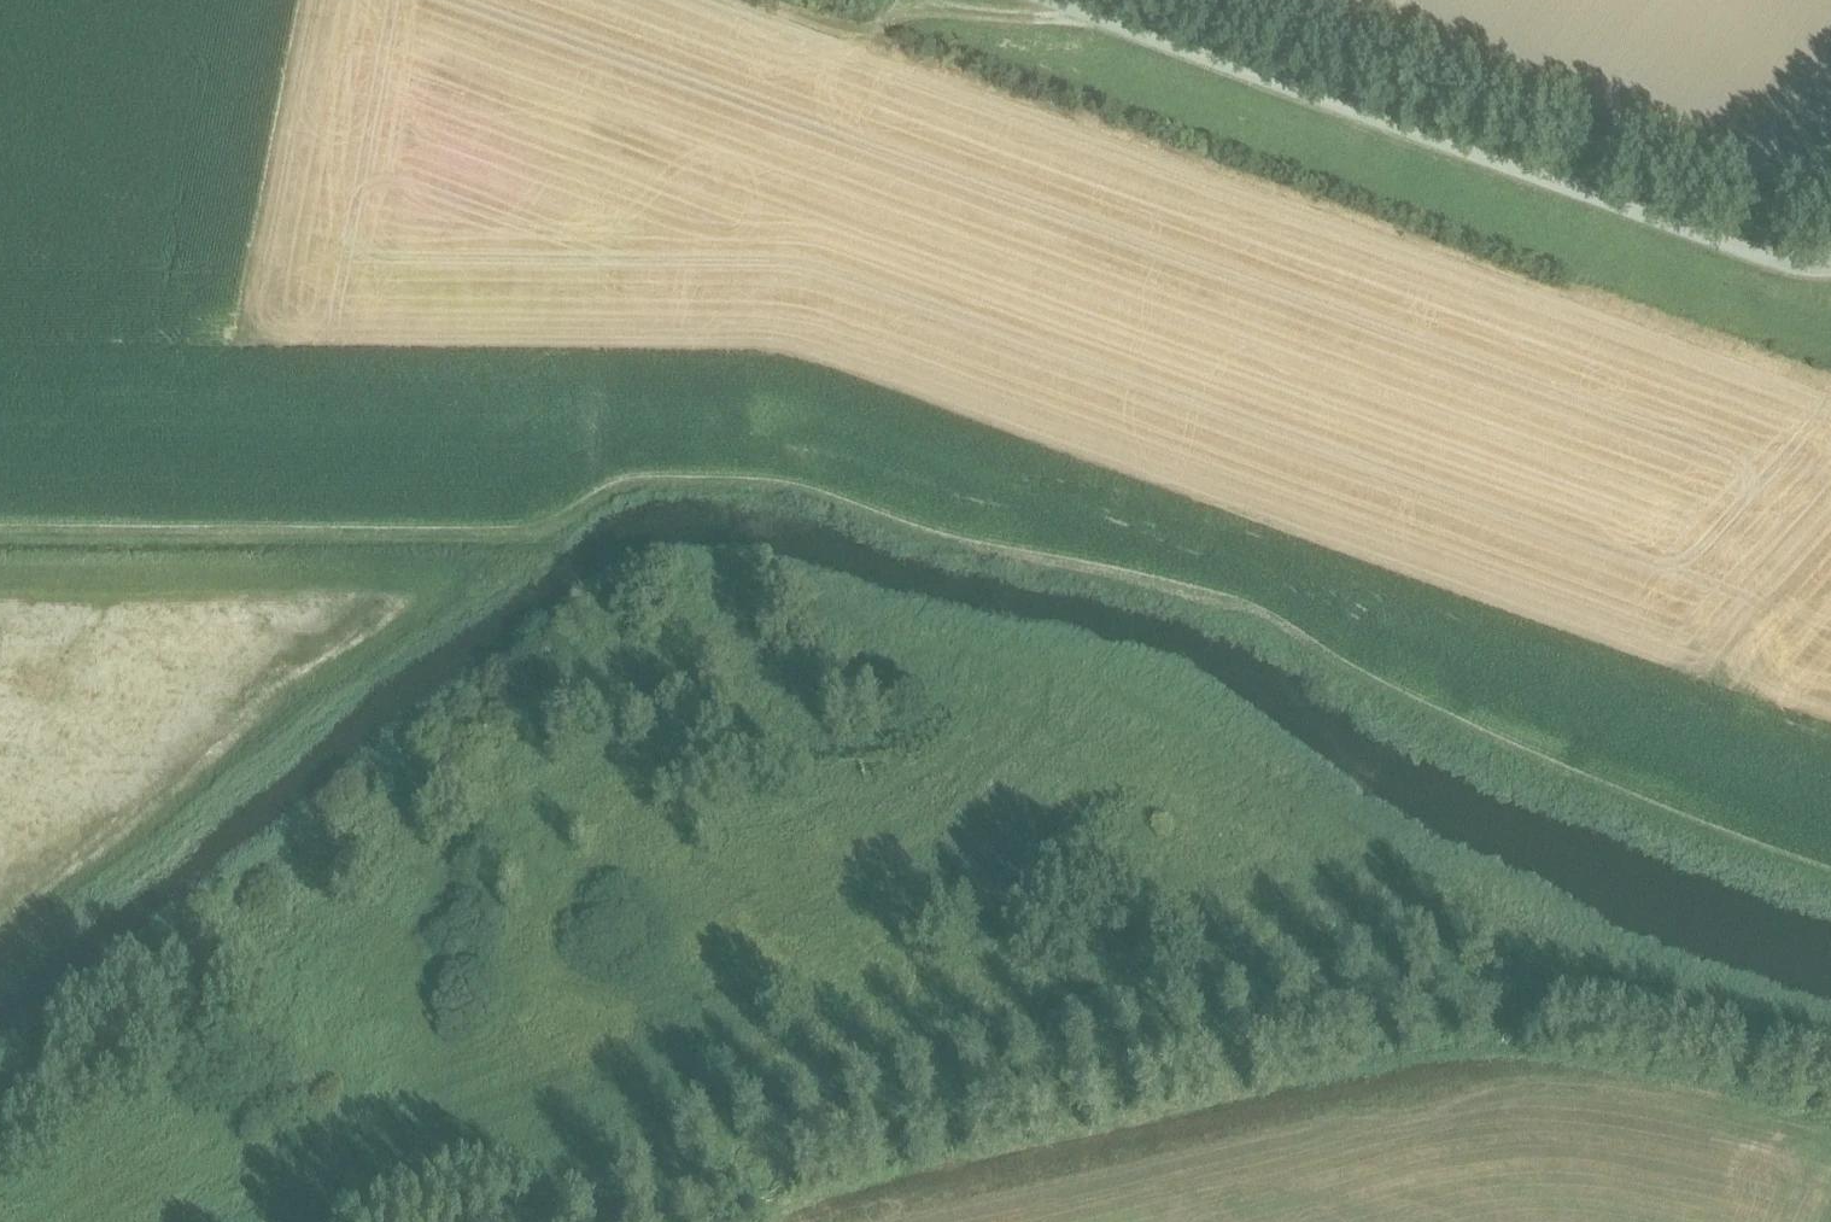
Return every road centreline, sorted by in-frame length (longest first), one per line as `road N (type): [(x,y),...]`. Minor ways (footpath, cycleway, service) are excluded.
road 1 (unclassified): [(1054,0),(1763,255),(1830,259)]

